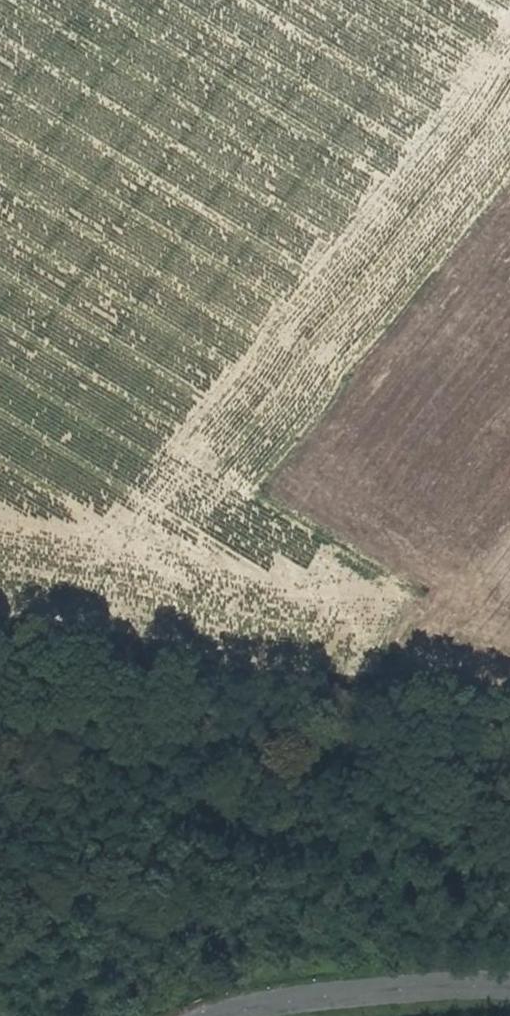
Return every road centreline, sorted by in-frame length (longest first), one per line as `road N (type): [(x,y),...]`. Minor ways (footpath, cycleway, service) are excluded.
road 1 (tertiary): [(509,989),(314,1001),(234,1015)]

